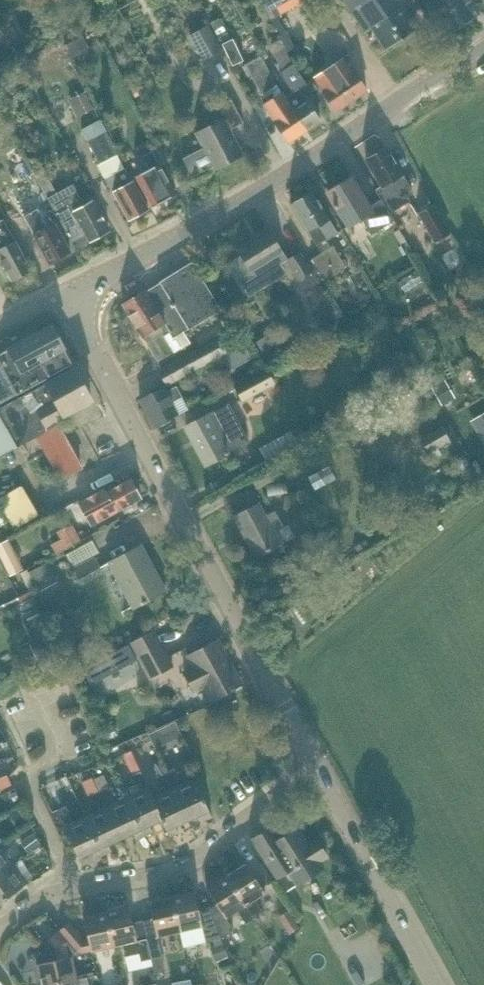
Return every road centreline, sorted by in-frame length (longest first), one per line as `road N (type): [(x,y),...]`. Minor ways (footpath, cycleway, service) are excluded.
road 1 (secondary): [(321,772),(63,292)]
road 2 (secondary): [(63,292),(295,171),(483,46)]
road 3 (residential): [(0,930),(51,895),(191,864),(321,772)]
road 4 (secondary): [(439,984),(321,772)]

